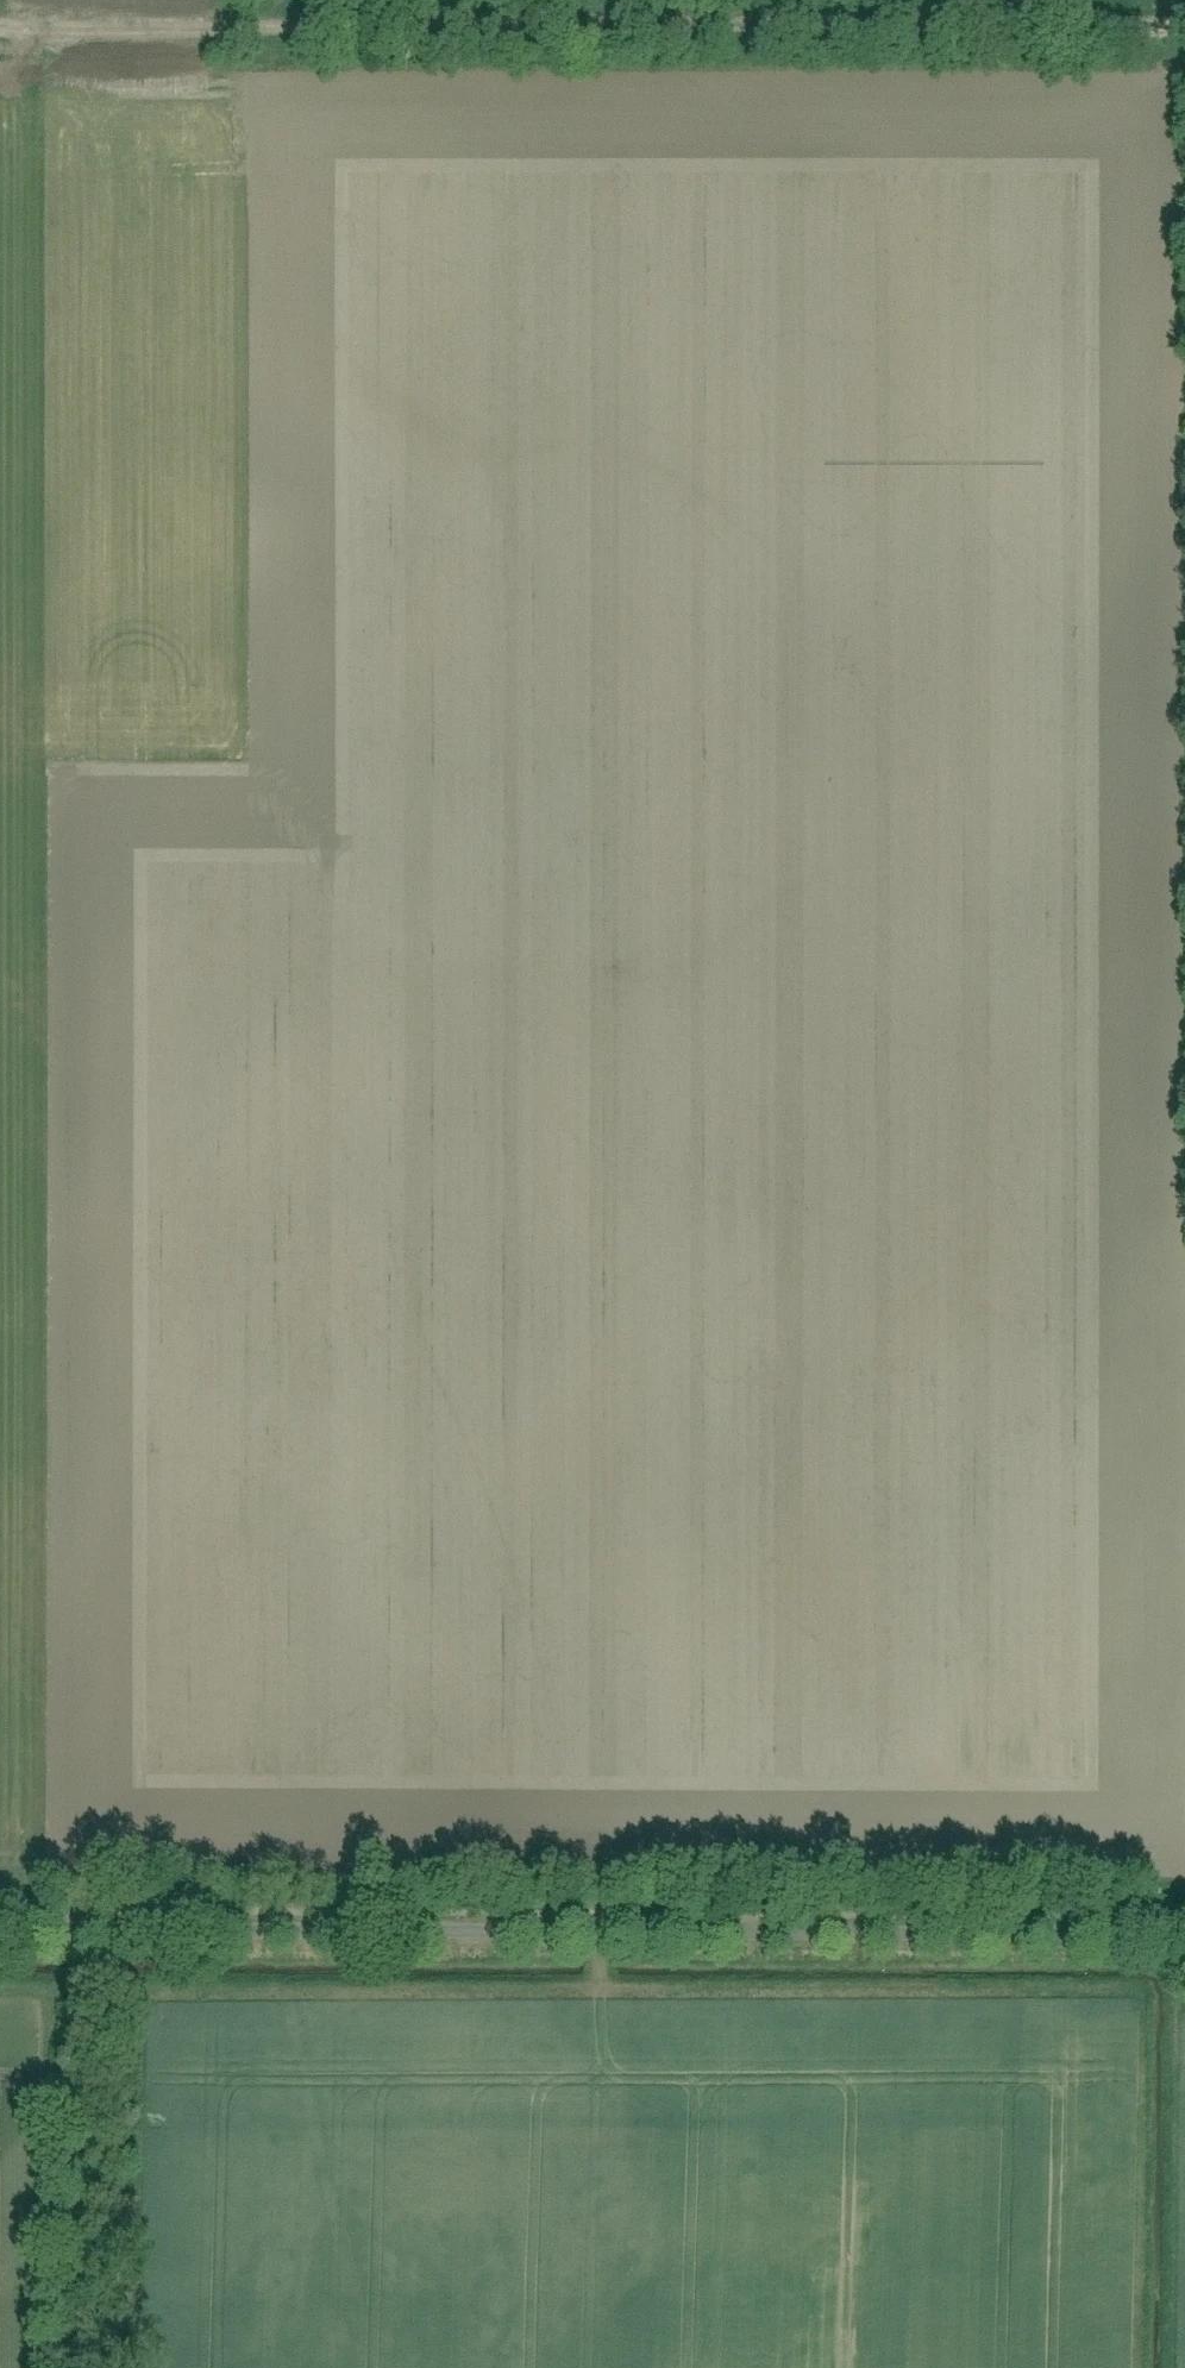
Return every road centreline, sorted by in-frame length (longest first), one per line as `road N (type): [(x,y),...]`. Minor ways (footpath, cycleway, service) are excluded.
road 1 (track): [(1184,33),(0,26)]
road 2 (residential): [(0,1928),(1184,1934)]

